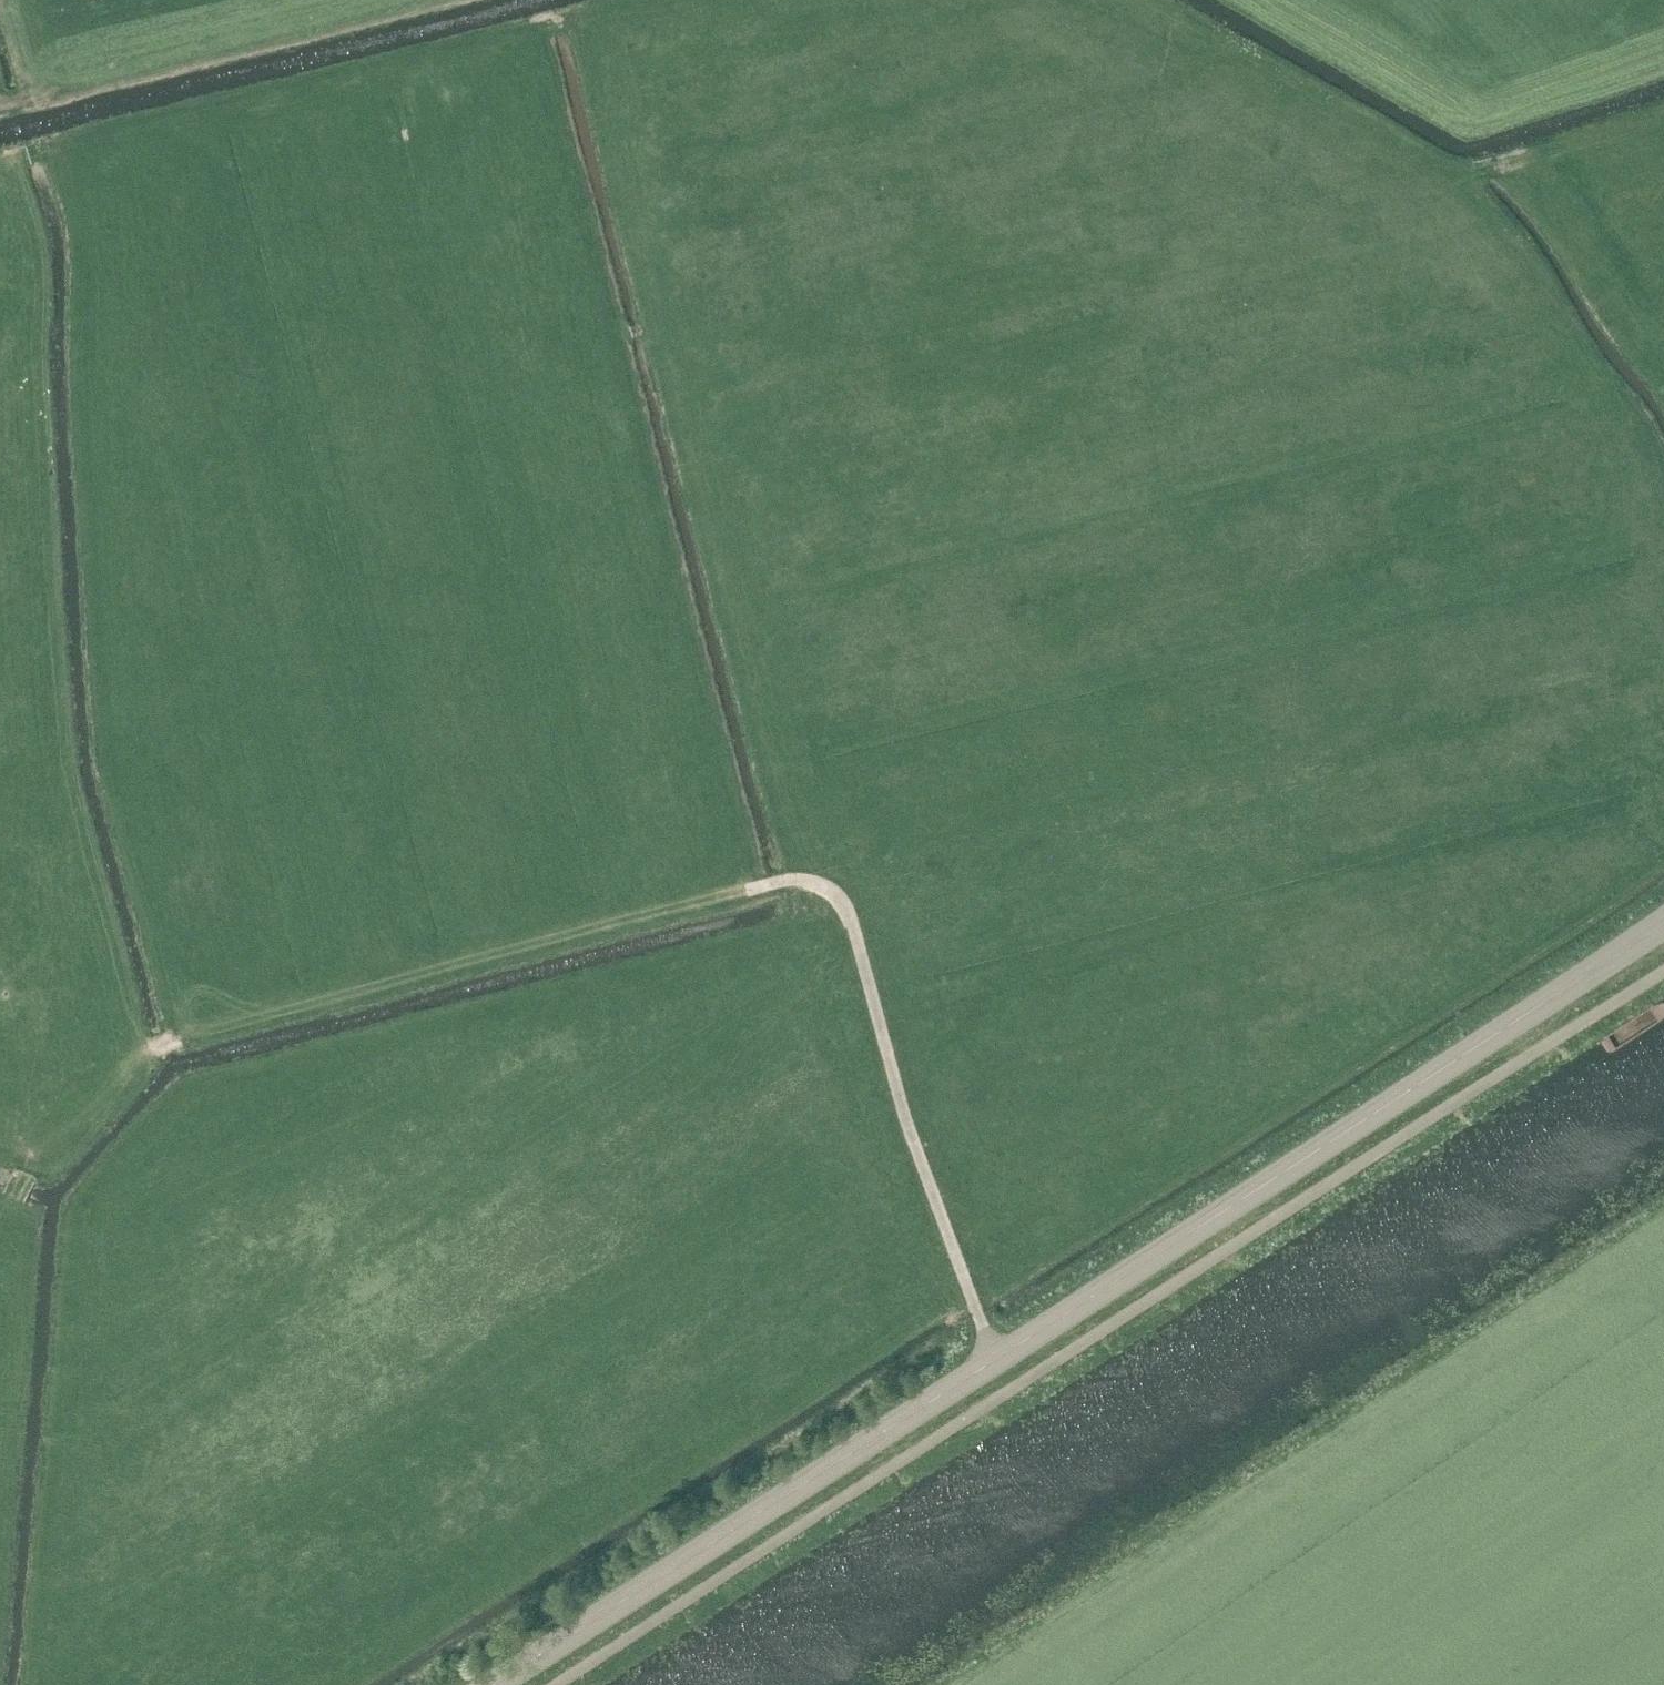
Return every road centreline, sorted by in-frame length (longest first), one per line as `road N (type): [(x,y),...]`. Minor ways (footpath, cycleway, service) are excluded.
road 1 (secondary): [(495,1684),(1663,923)]

